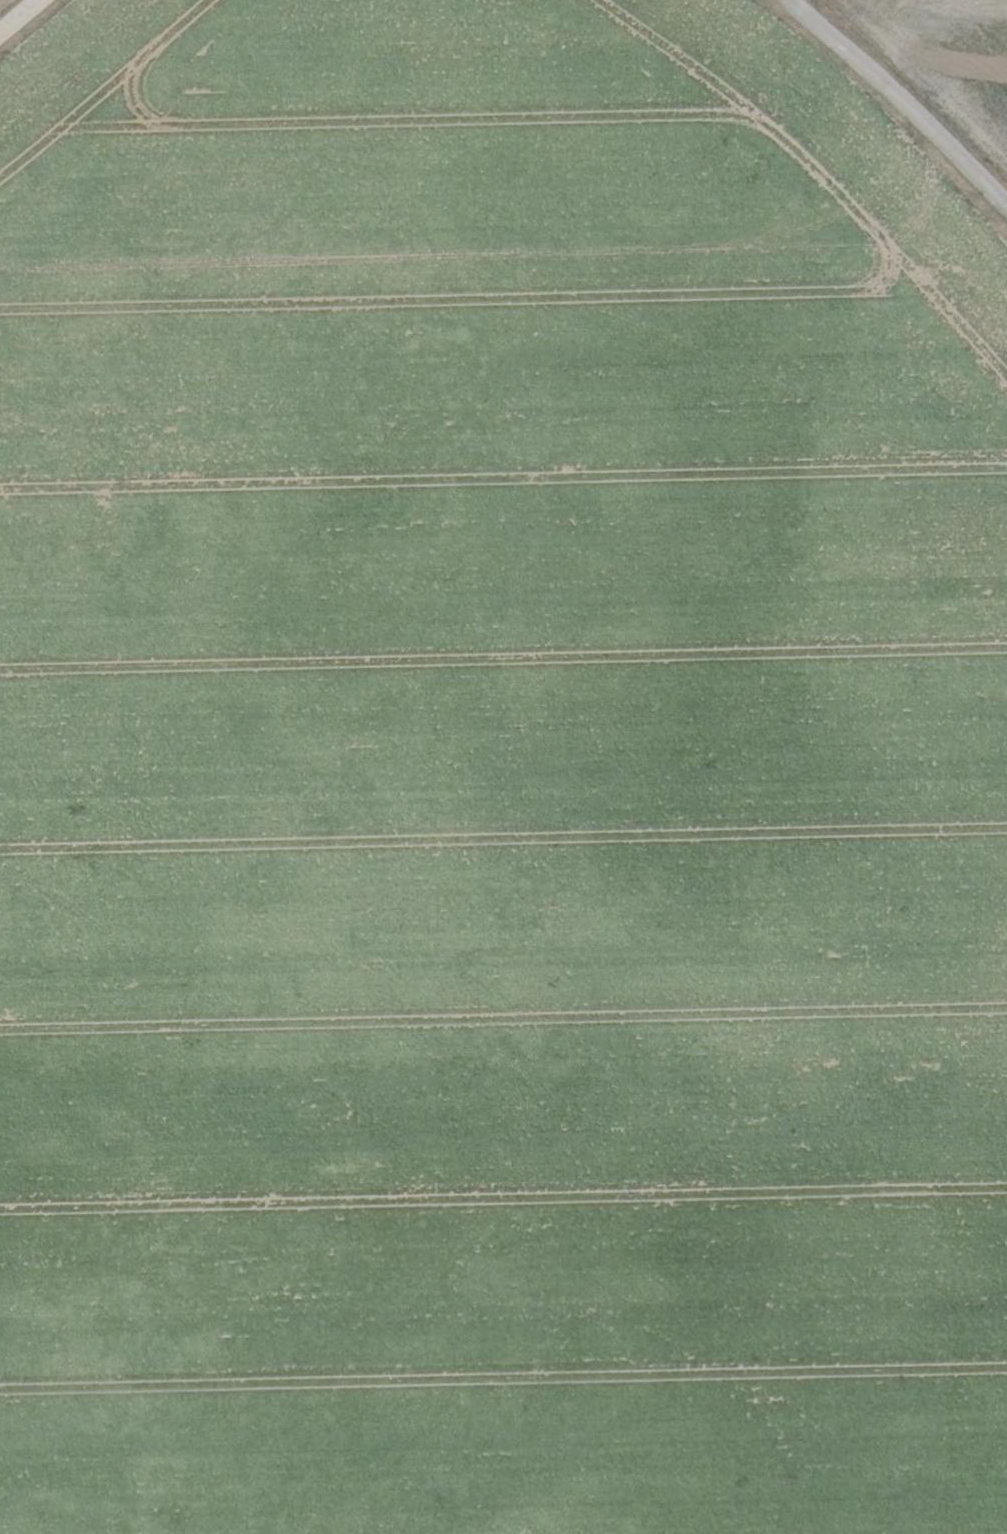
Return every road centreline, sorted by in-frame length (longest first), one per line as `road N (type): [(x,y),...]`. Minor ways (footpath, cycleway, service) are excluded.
road 1 (track): [(1006,222),(771,0)]

